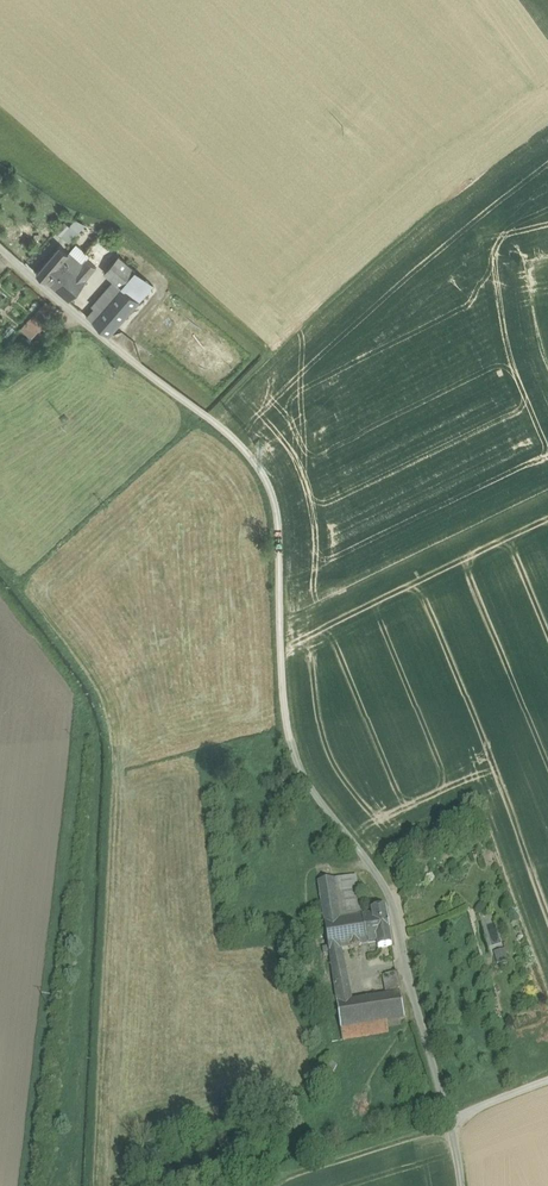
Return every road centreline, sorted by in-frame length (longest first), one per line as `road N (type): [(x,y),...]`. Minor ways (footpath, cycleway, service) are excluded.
road 1 (residential): [(450,1122),(392,905),(306,776),(286,722),(288,521),(273,473),(0,250)]

